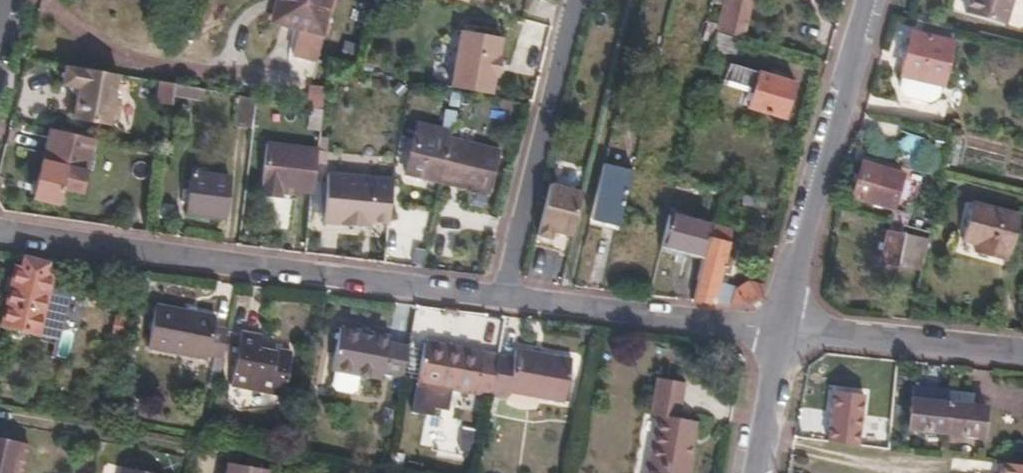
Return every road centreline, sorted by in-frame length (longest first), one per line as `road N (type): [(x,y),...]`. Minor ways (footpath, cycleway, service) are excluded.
road 1 (residential): [(0,230),(503,297)]
road 2 (residential): [(782,328),(875,0)]
road 3 (residential): [(503,297),(577,0)]
road 4 (residential): [(503,297),(782,328)]
road 5 (residential): [(782,328),(1022,352)]
road 6 (residential): [(756,472),(782,328)]

